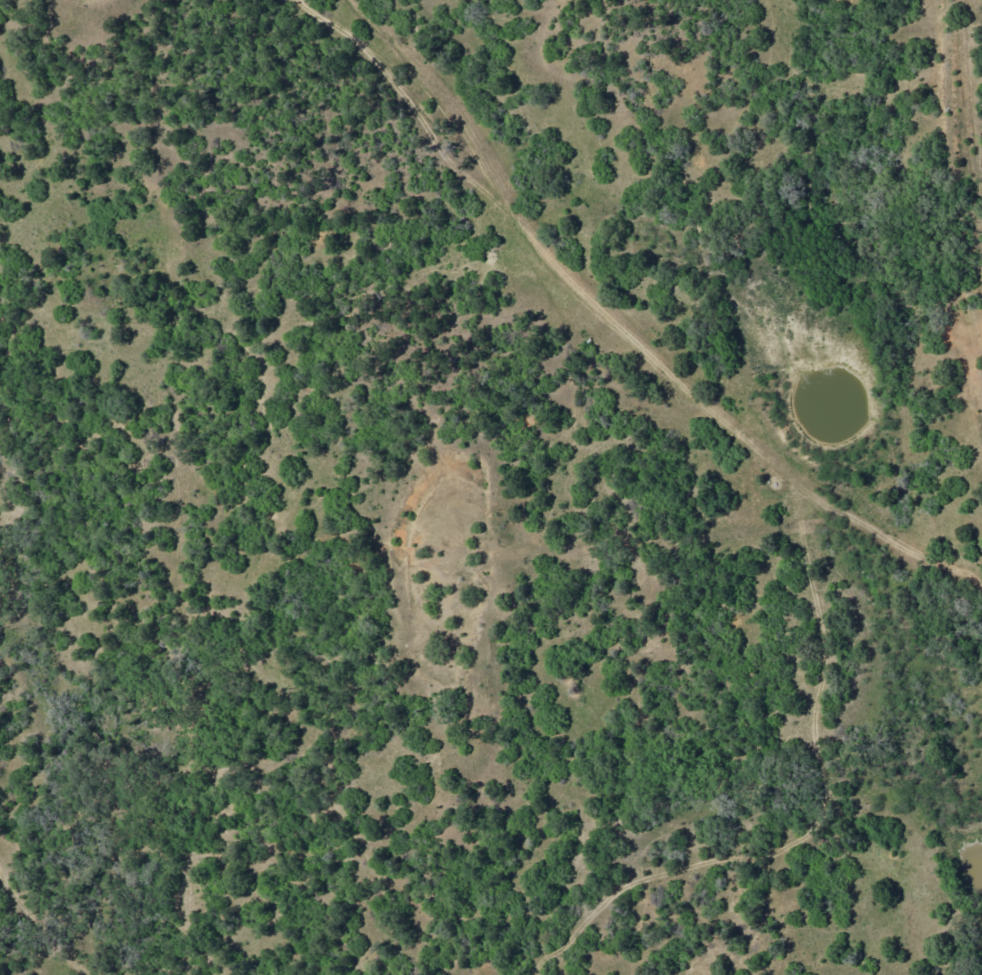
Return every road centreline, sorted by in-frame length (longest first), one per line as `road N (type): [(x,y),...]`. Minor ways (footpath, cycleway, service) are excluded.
road 1 (residential): [(645,353),(349,0)]

